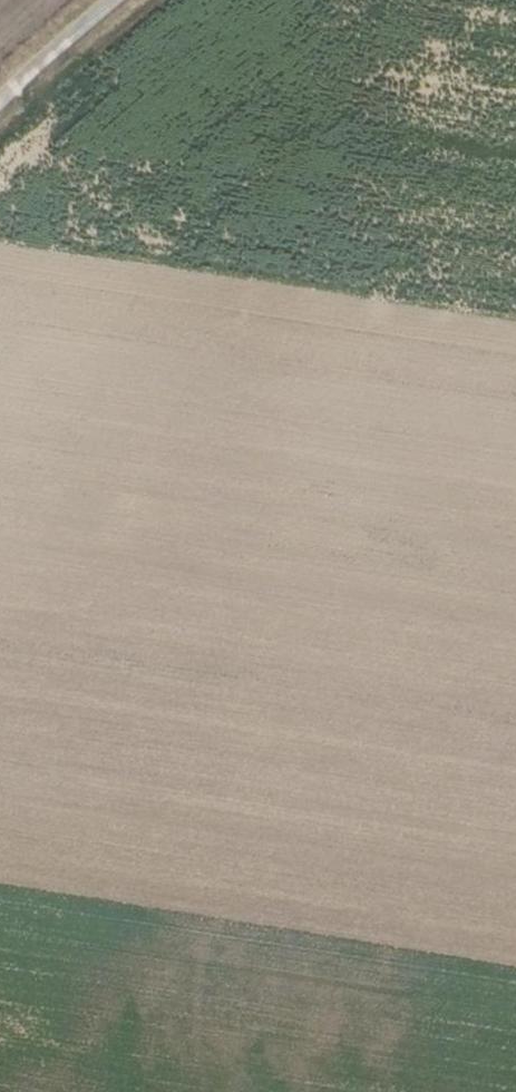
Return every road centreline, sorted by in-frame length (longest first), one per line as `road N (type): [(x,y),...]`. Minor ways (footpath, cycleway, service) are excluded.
road 1 (track): [(122,0),(0,110)]

